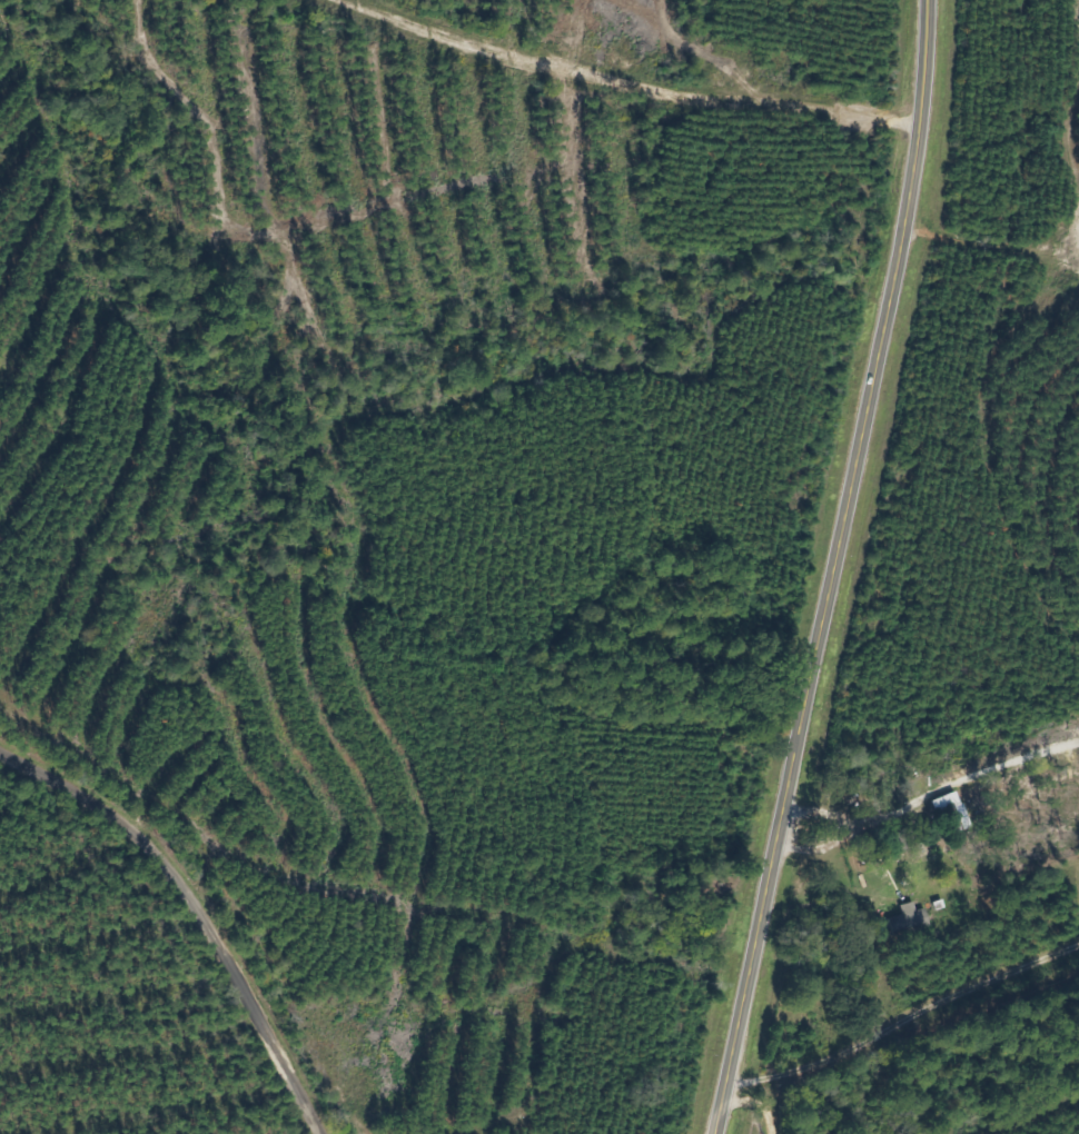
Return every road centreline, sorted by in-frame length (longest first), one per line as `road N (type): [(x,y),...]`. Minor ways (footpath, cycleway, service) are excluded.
road 1 (secondary): [(711,1133),(913,155),(928,0)]
road 2 (track): [(918,126),(563,70),(344,0)]
road 3 (residential): [(322,1133),(177,876),(122,820),(0,751)]

